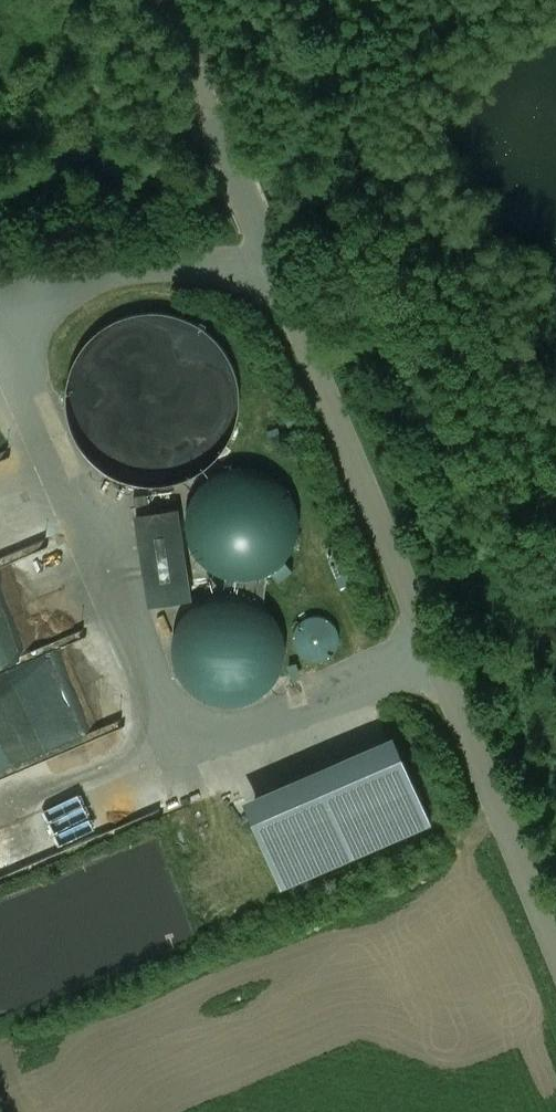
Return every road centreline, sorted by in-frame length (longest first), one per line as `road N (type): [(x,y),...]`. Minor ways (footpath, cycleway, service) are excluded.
road 1 (unclassified): [(269,264),(555,947)]
road 2 (unclassified): [(163,0),(269,264)]
road 3 (unclassified): [(0,267),(269,264)]

